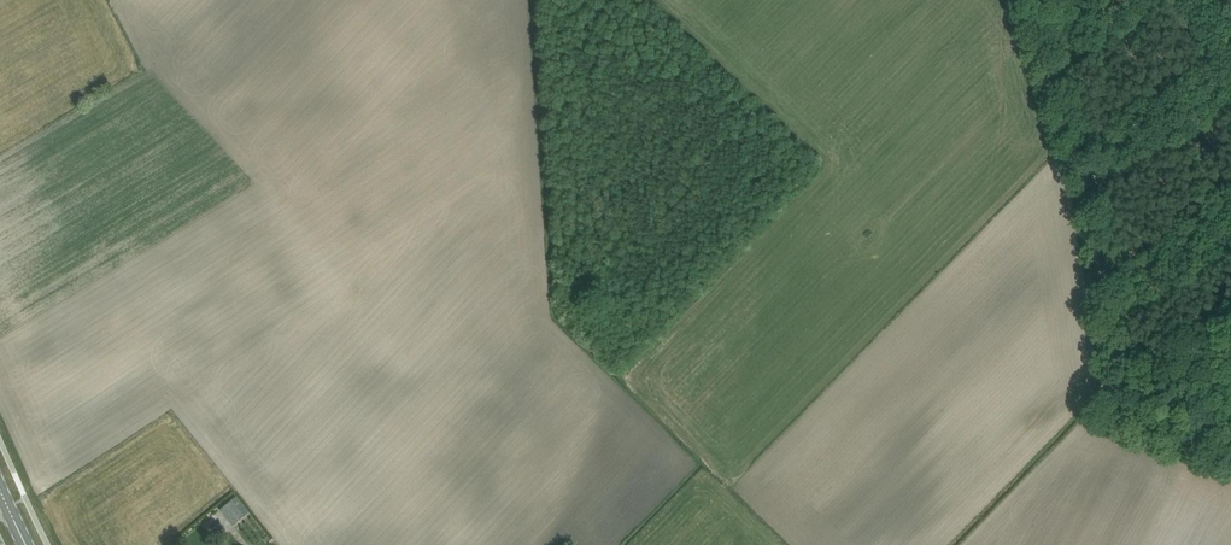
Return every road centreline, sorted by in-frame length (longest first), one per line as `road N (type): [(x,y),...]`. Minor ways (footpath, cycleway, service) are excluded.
road 1 (track): [(1036,0),(1035,30),(1082,180),(1118,402),(1230,459)]
road 2 (track): [(1118,402),(1230,329)]

